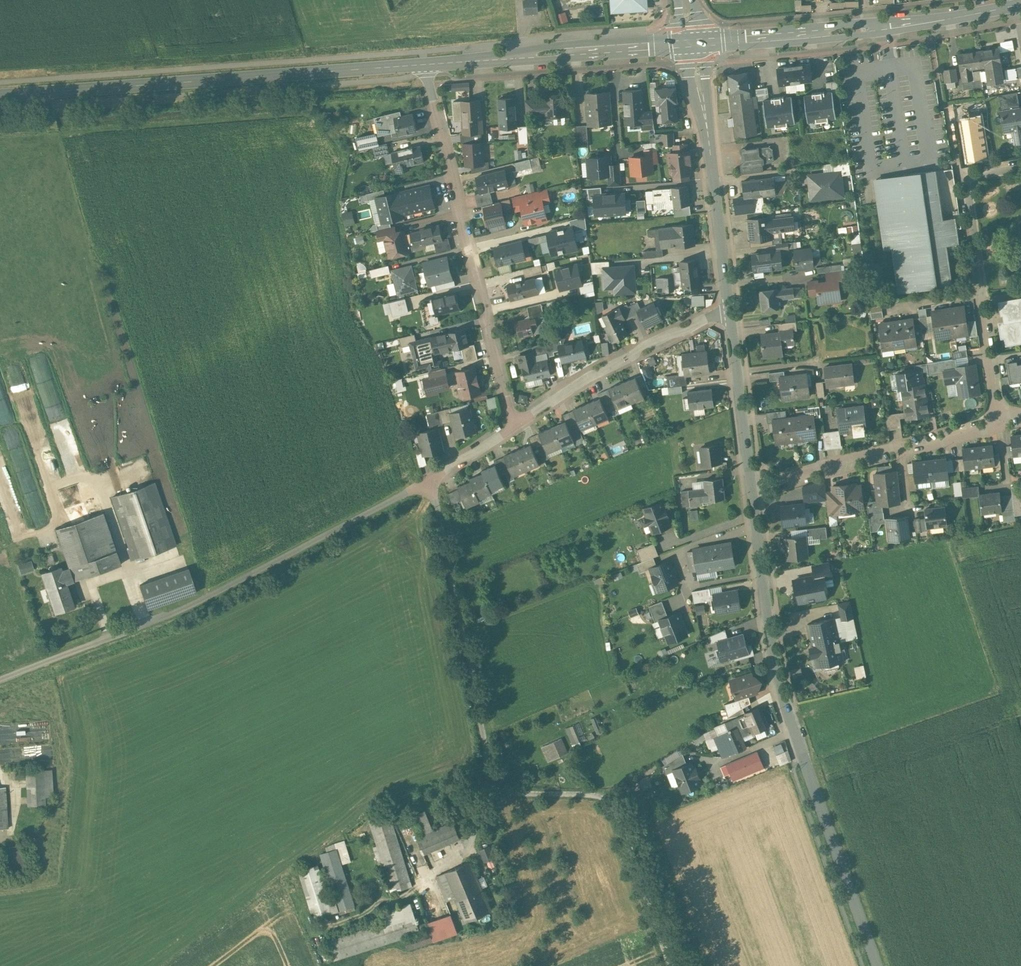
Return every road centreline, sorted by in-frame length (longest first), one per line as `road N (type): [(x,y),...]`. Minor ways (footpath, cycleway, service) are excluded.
road 1 (residential): [(0,679),(179,610),(432,480),(515,424)]
road 2 (secondary): [(424,64),(0,95)]
road 3 (residential): [(515,424),(424,64)]
road 4 (secondary): [(1020,3),(886,27),(696,43)]
road 5 (secondary): [(696,43),(424,64)]
road 6 (residential): [(729,309),(696,43)]
road 7 (residential): [(795,732),(768,621),(752,490)]
road 8 (residential): [(515,424),(614,362),(729,309)]
road 9 (residential): [(752,490),(729,309)]
road 10 (residential): [(1020,165),(979,175),(968,188),(981,294)]
road 11 (residential): [(752,490),(901,448)]
road 12 (unclassified): [(878,965),(833,838)]
road 13 (residential): [(981,294),(999,421)]

